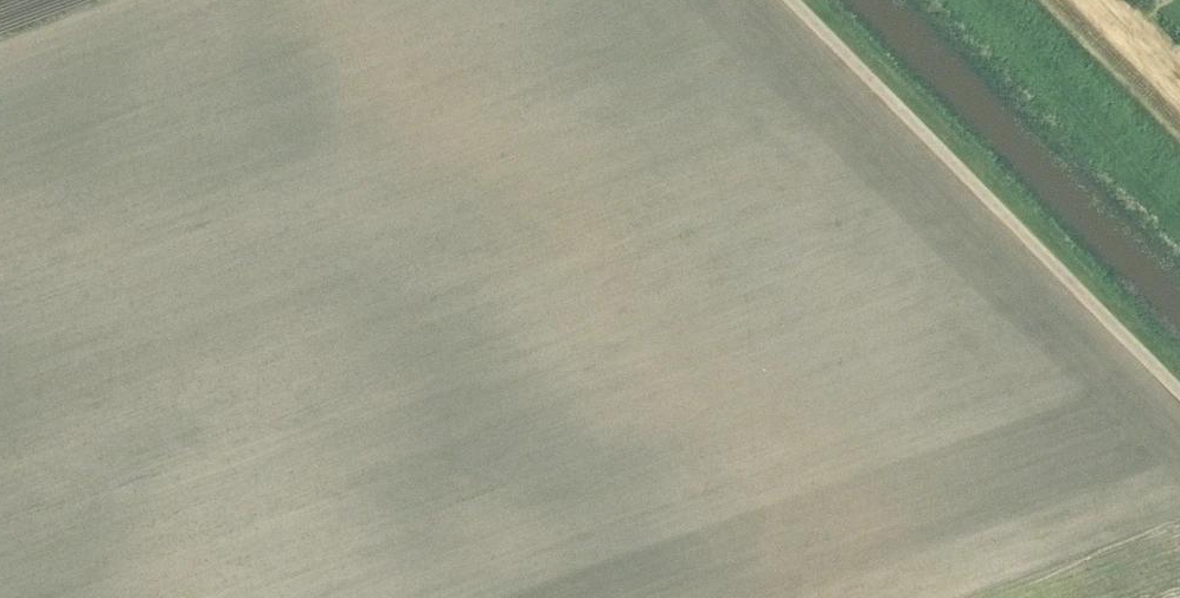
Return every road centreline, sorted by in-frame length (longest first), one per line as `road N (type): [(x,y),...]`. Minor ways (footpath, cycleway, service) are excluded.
road 1 (unclassified): [(796,0),(1179,385)]

